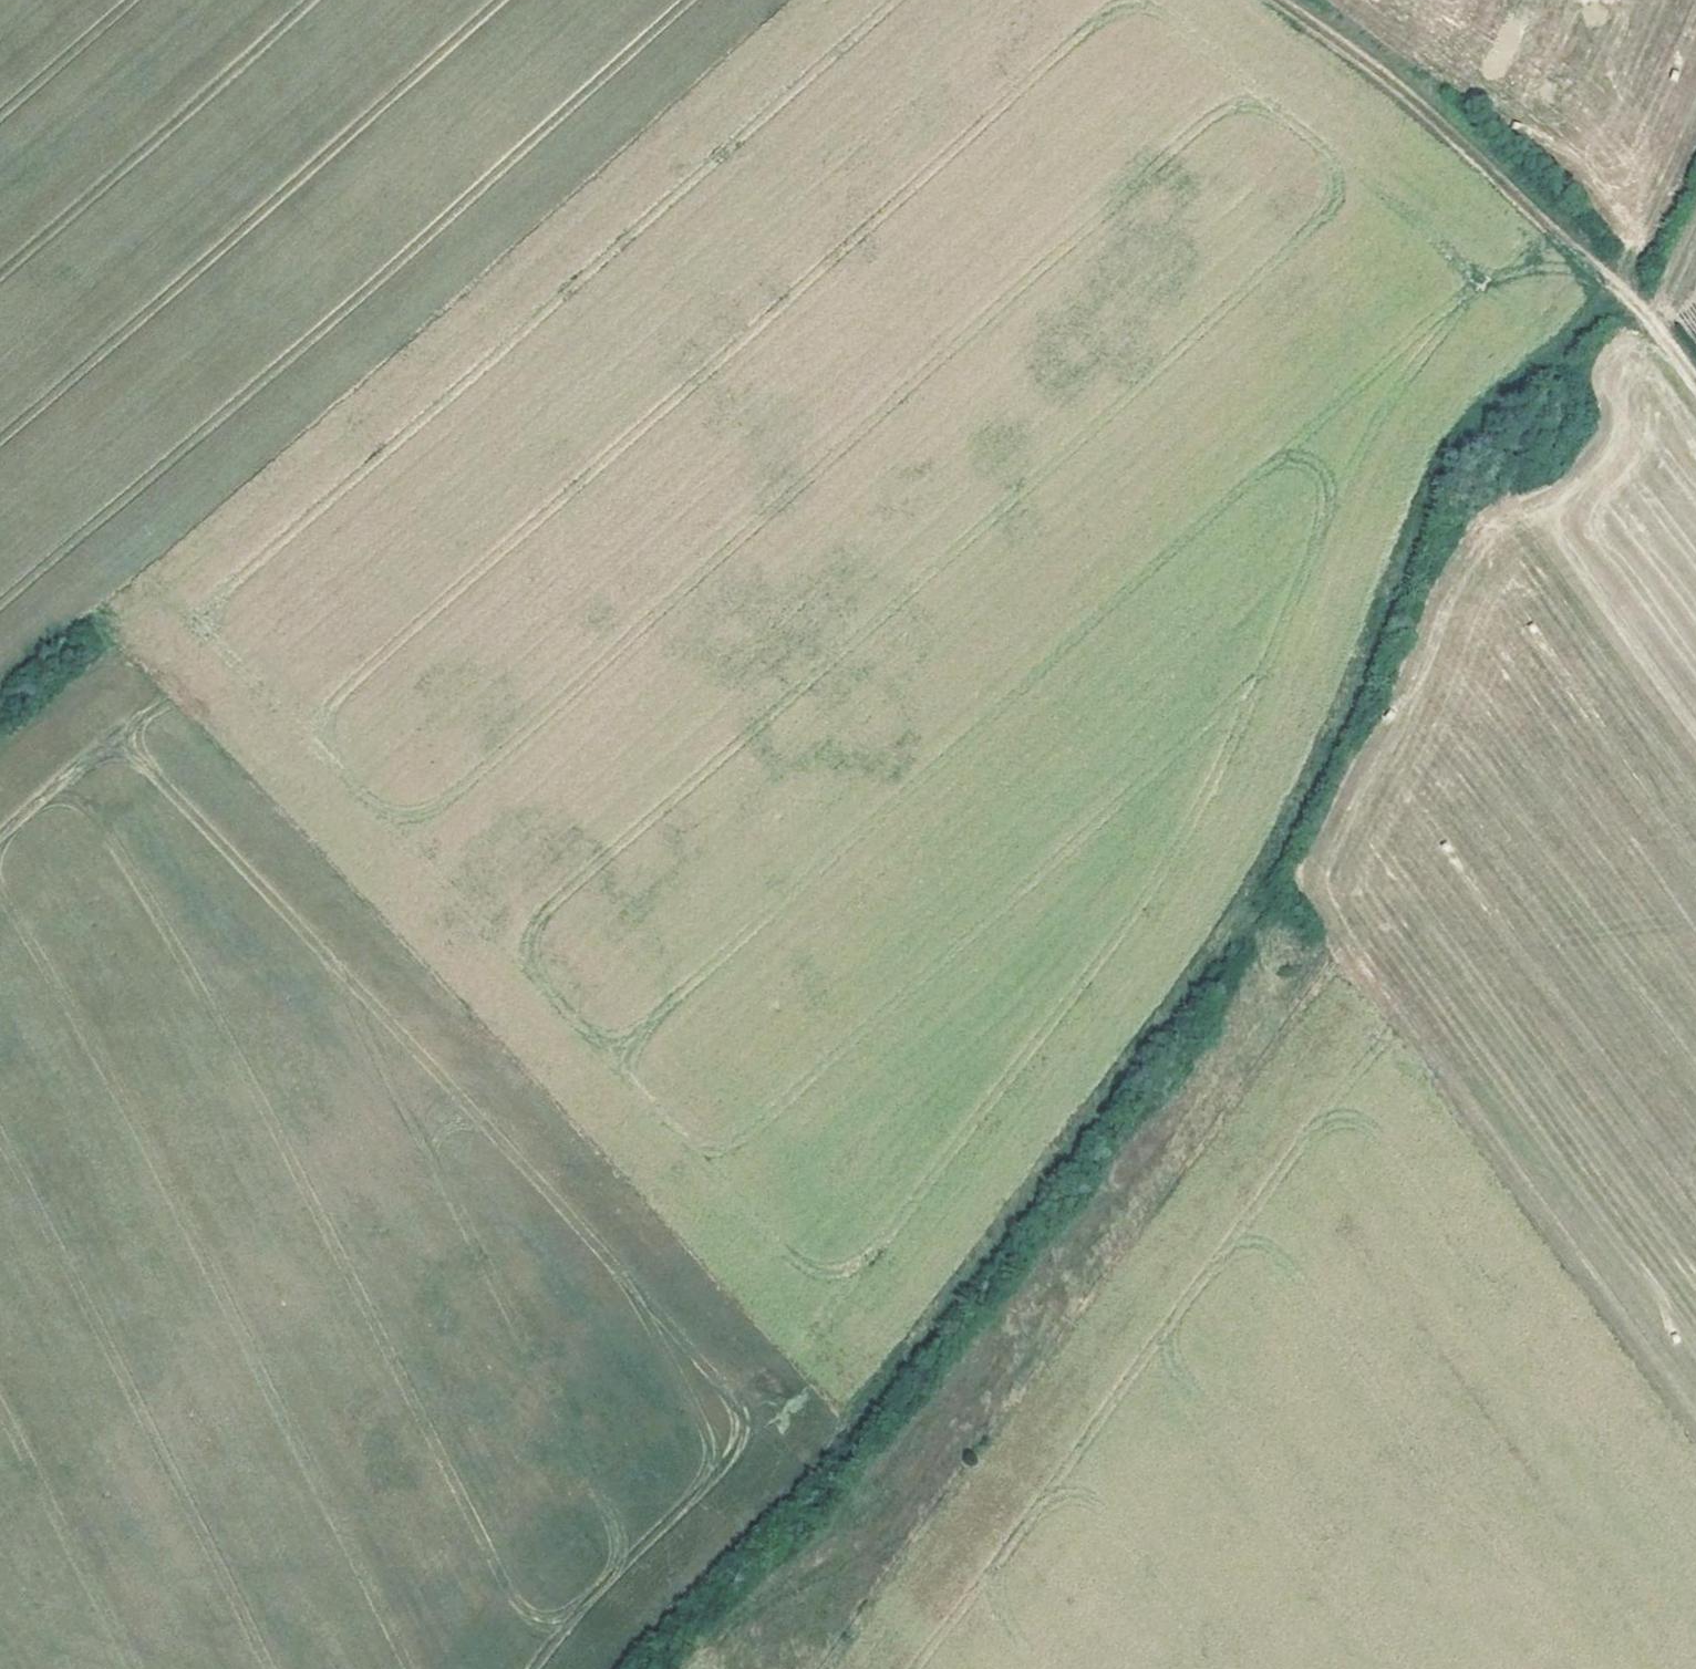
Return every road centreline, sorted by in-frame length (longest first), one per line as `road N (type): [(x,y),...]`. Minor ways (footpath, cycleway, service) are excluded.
road 1 (track): [(1695,381),(1662,334),(1538,209),(1419,99),(1284,0)]

